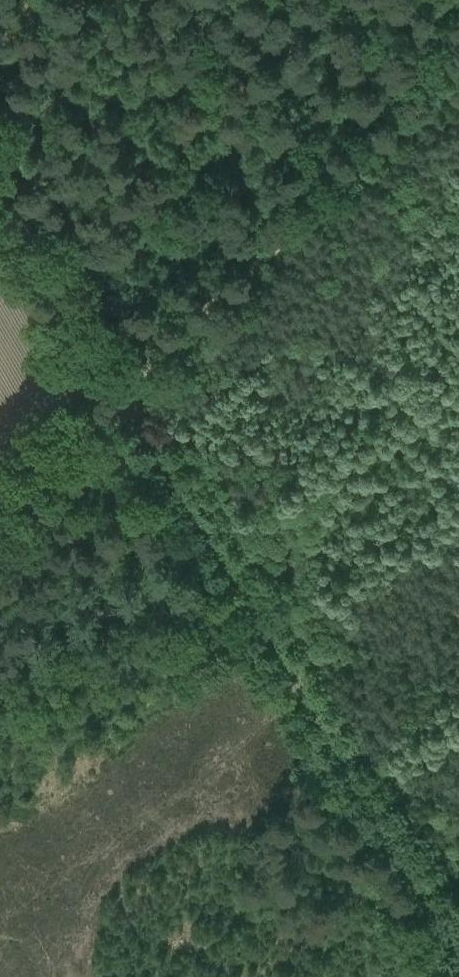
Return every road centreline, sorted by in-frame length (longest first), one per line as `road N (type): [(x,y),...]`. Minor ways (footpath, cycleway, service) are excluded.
road 1 (unclassified): [(458,960),(0,194)]
road 2 (track): [(458,49),(0,504)]

